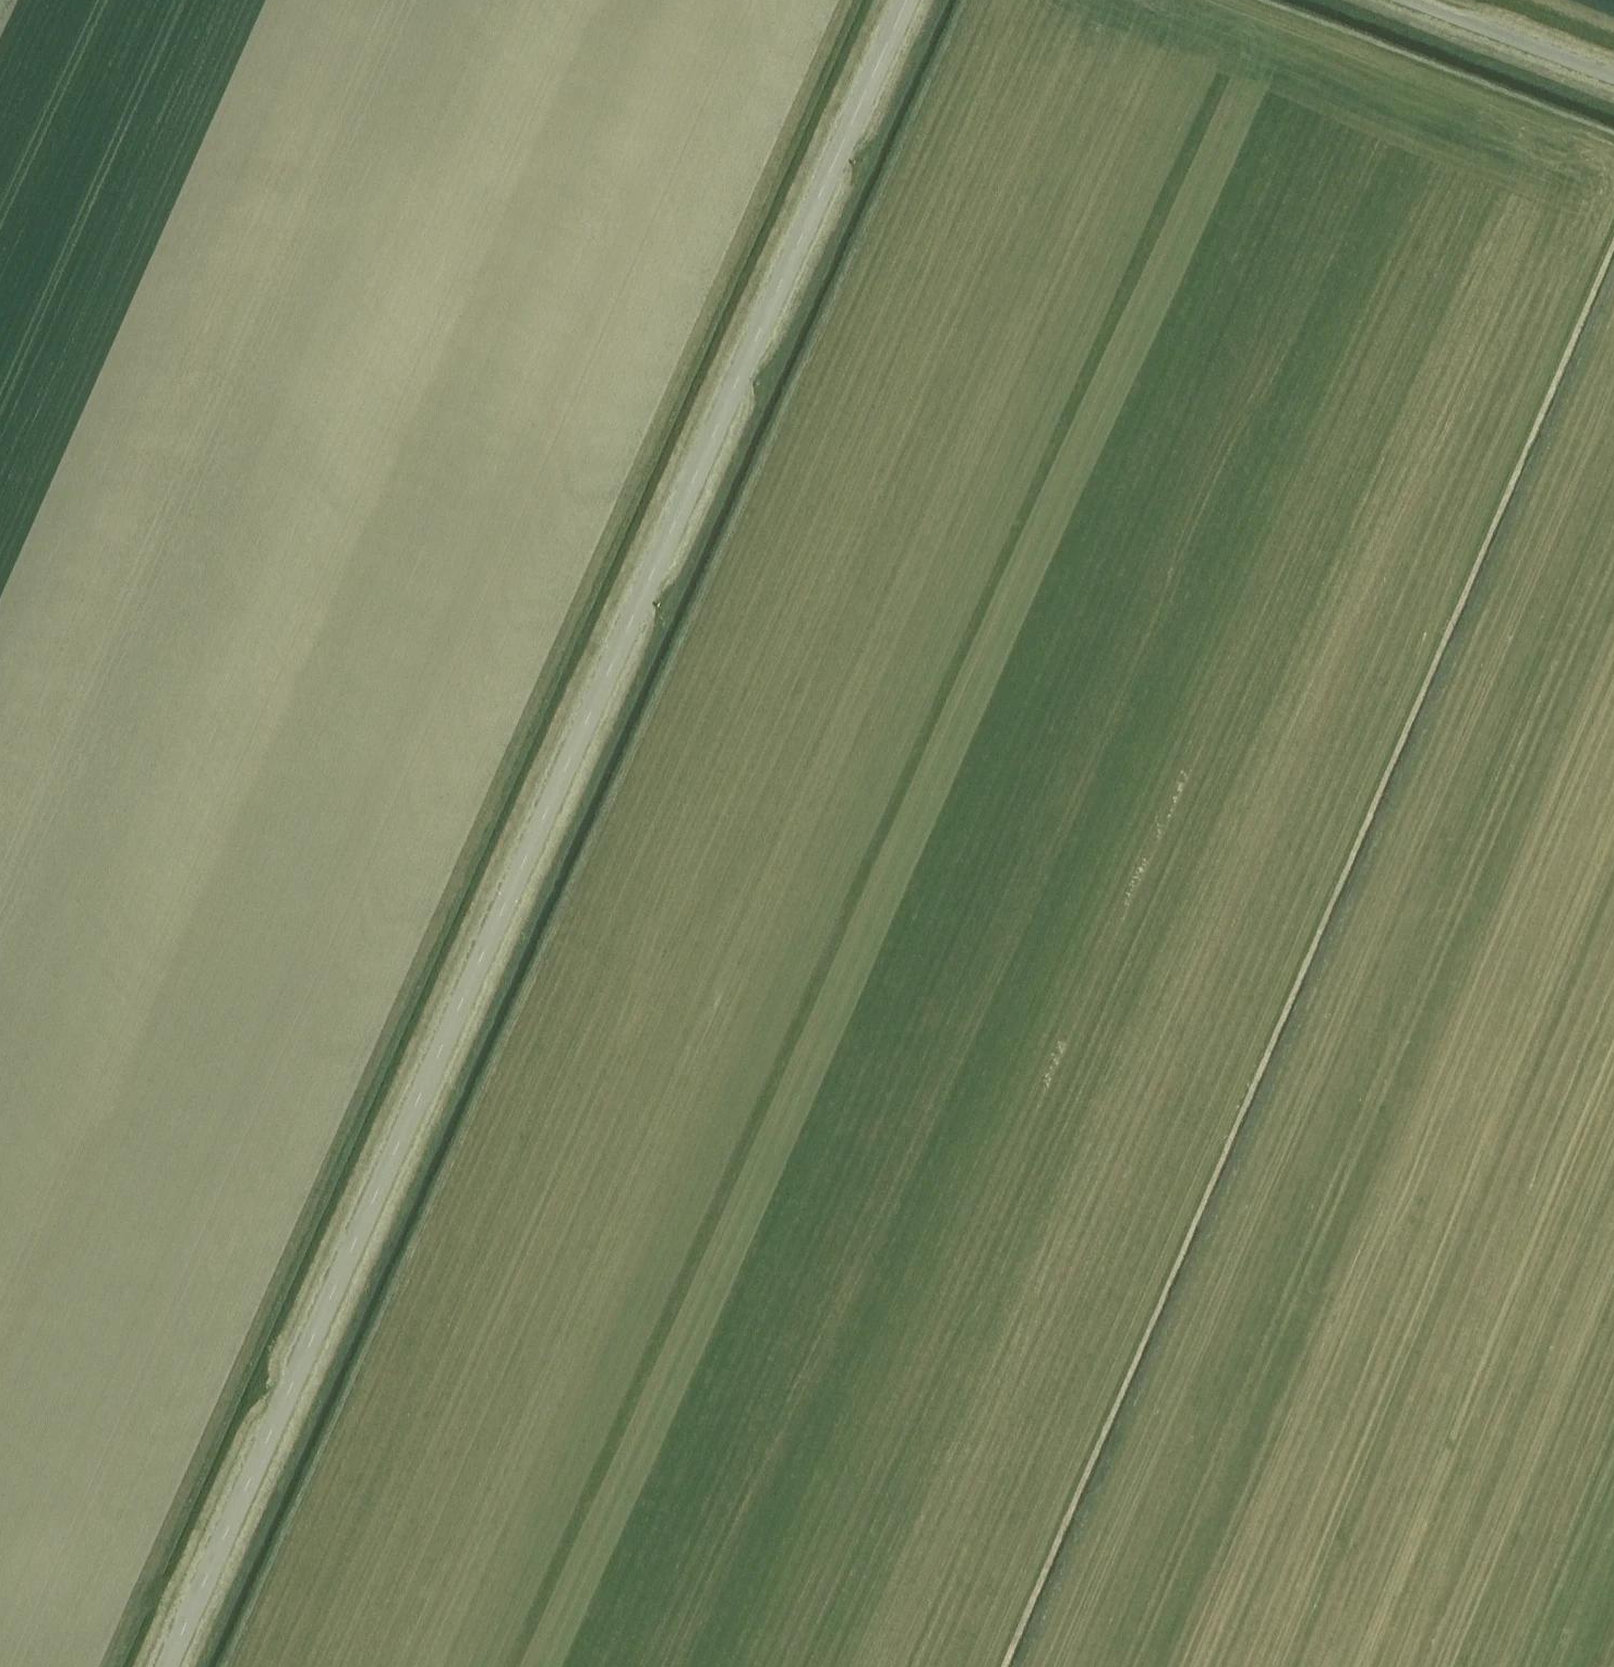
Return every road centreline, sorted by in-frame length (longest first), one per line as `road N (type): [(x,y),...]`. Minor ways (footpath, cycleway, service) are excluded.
road 1 (unclassified): [(166,1666),(906,0)]
road 2 (unclassified): [(1613,79),(1407,0)]

